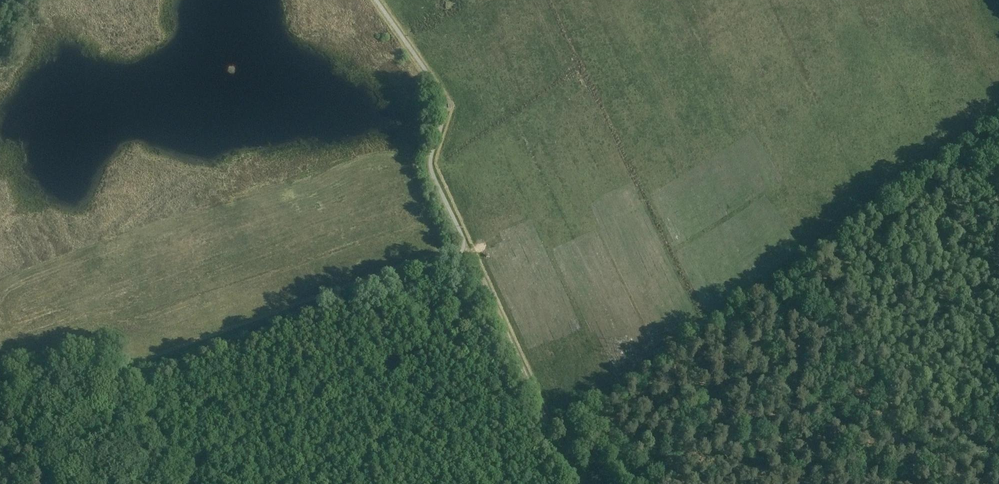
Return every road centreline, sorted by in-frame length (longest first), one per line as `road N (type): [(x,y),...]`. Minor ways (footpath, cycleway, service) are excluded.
road 1 (track): [(464,249),(573,483)]

